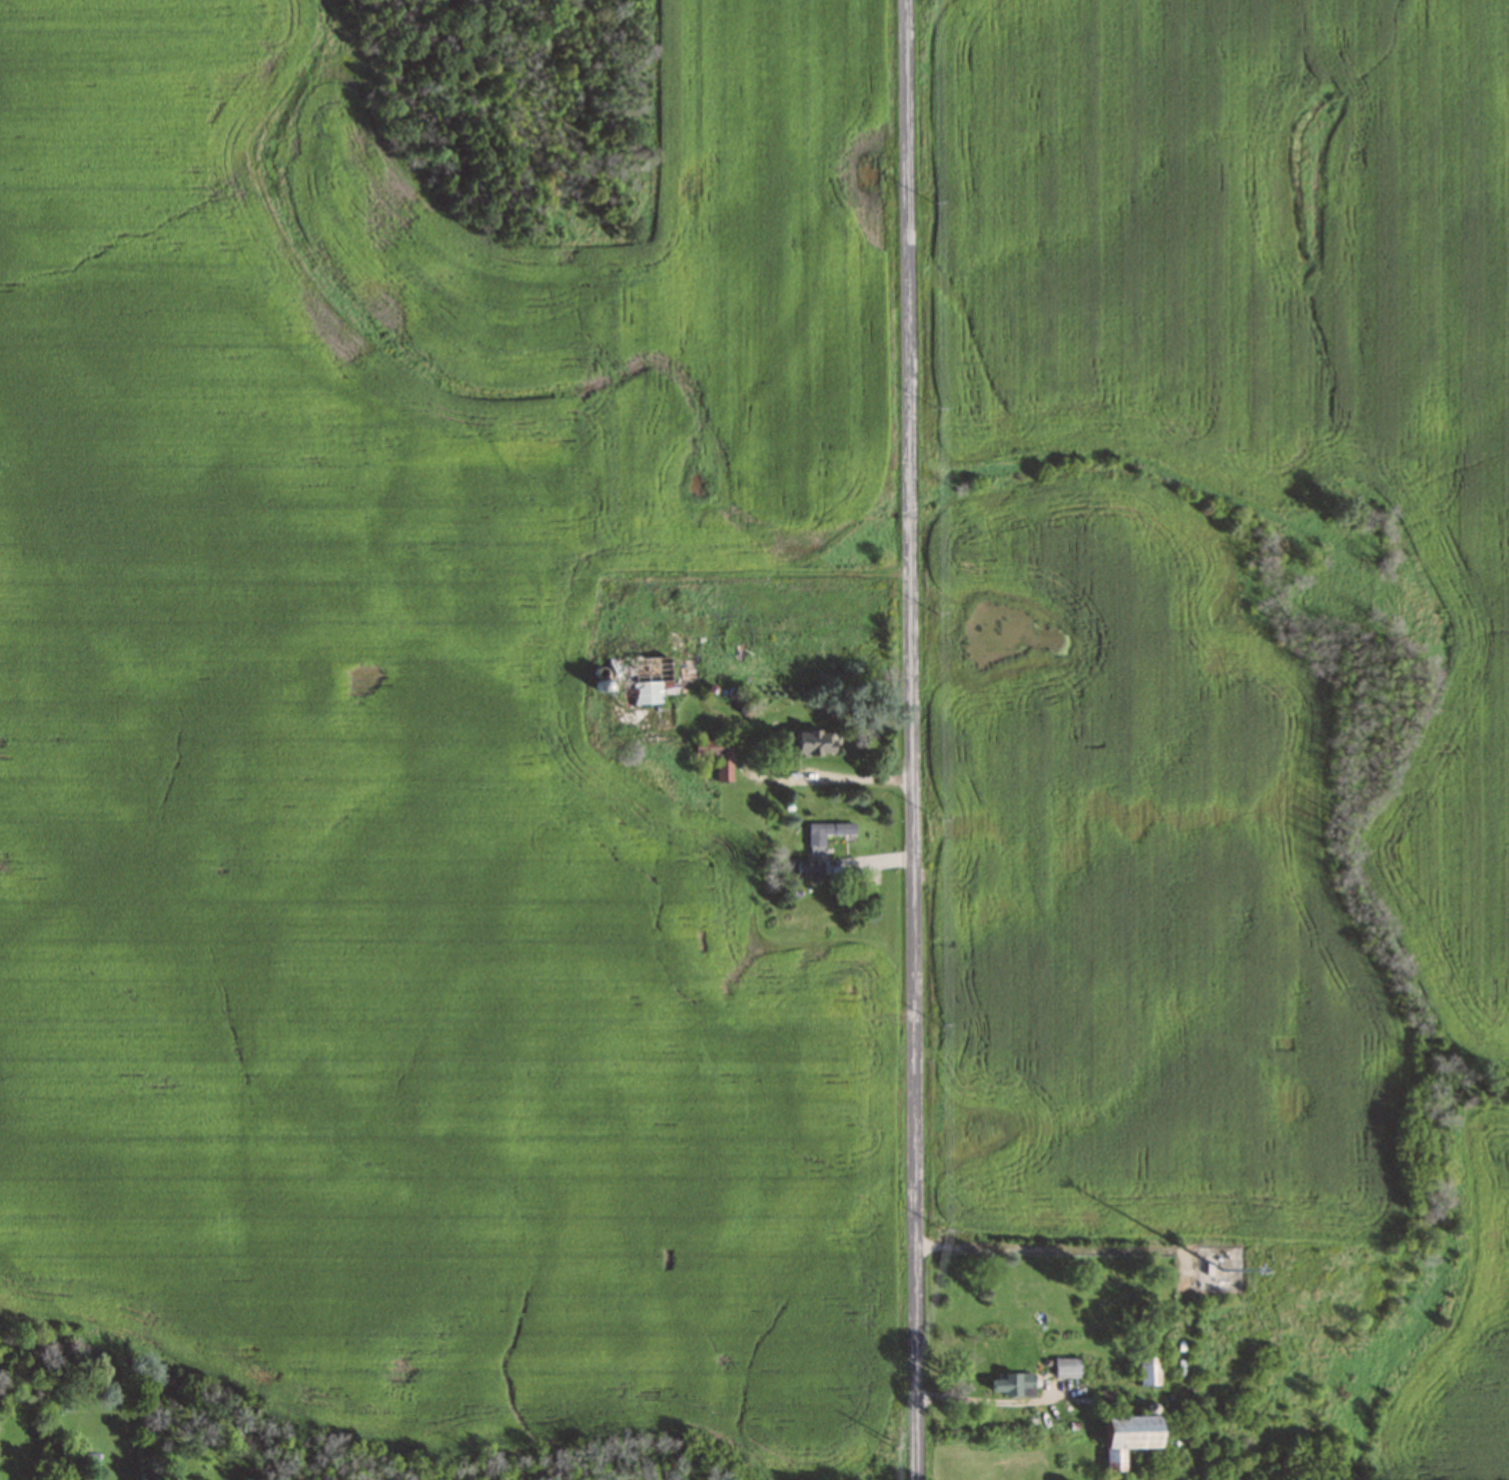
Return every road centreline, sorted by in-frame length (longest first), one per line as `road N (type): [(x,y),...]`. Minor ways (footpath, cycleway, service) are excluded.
road 1 (residential): [(908,0),(918,1479)]

